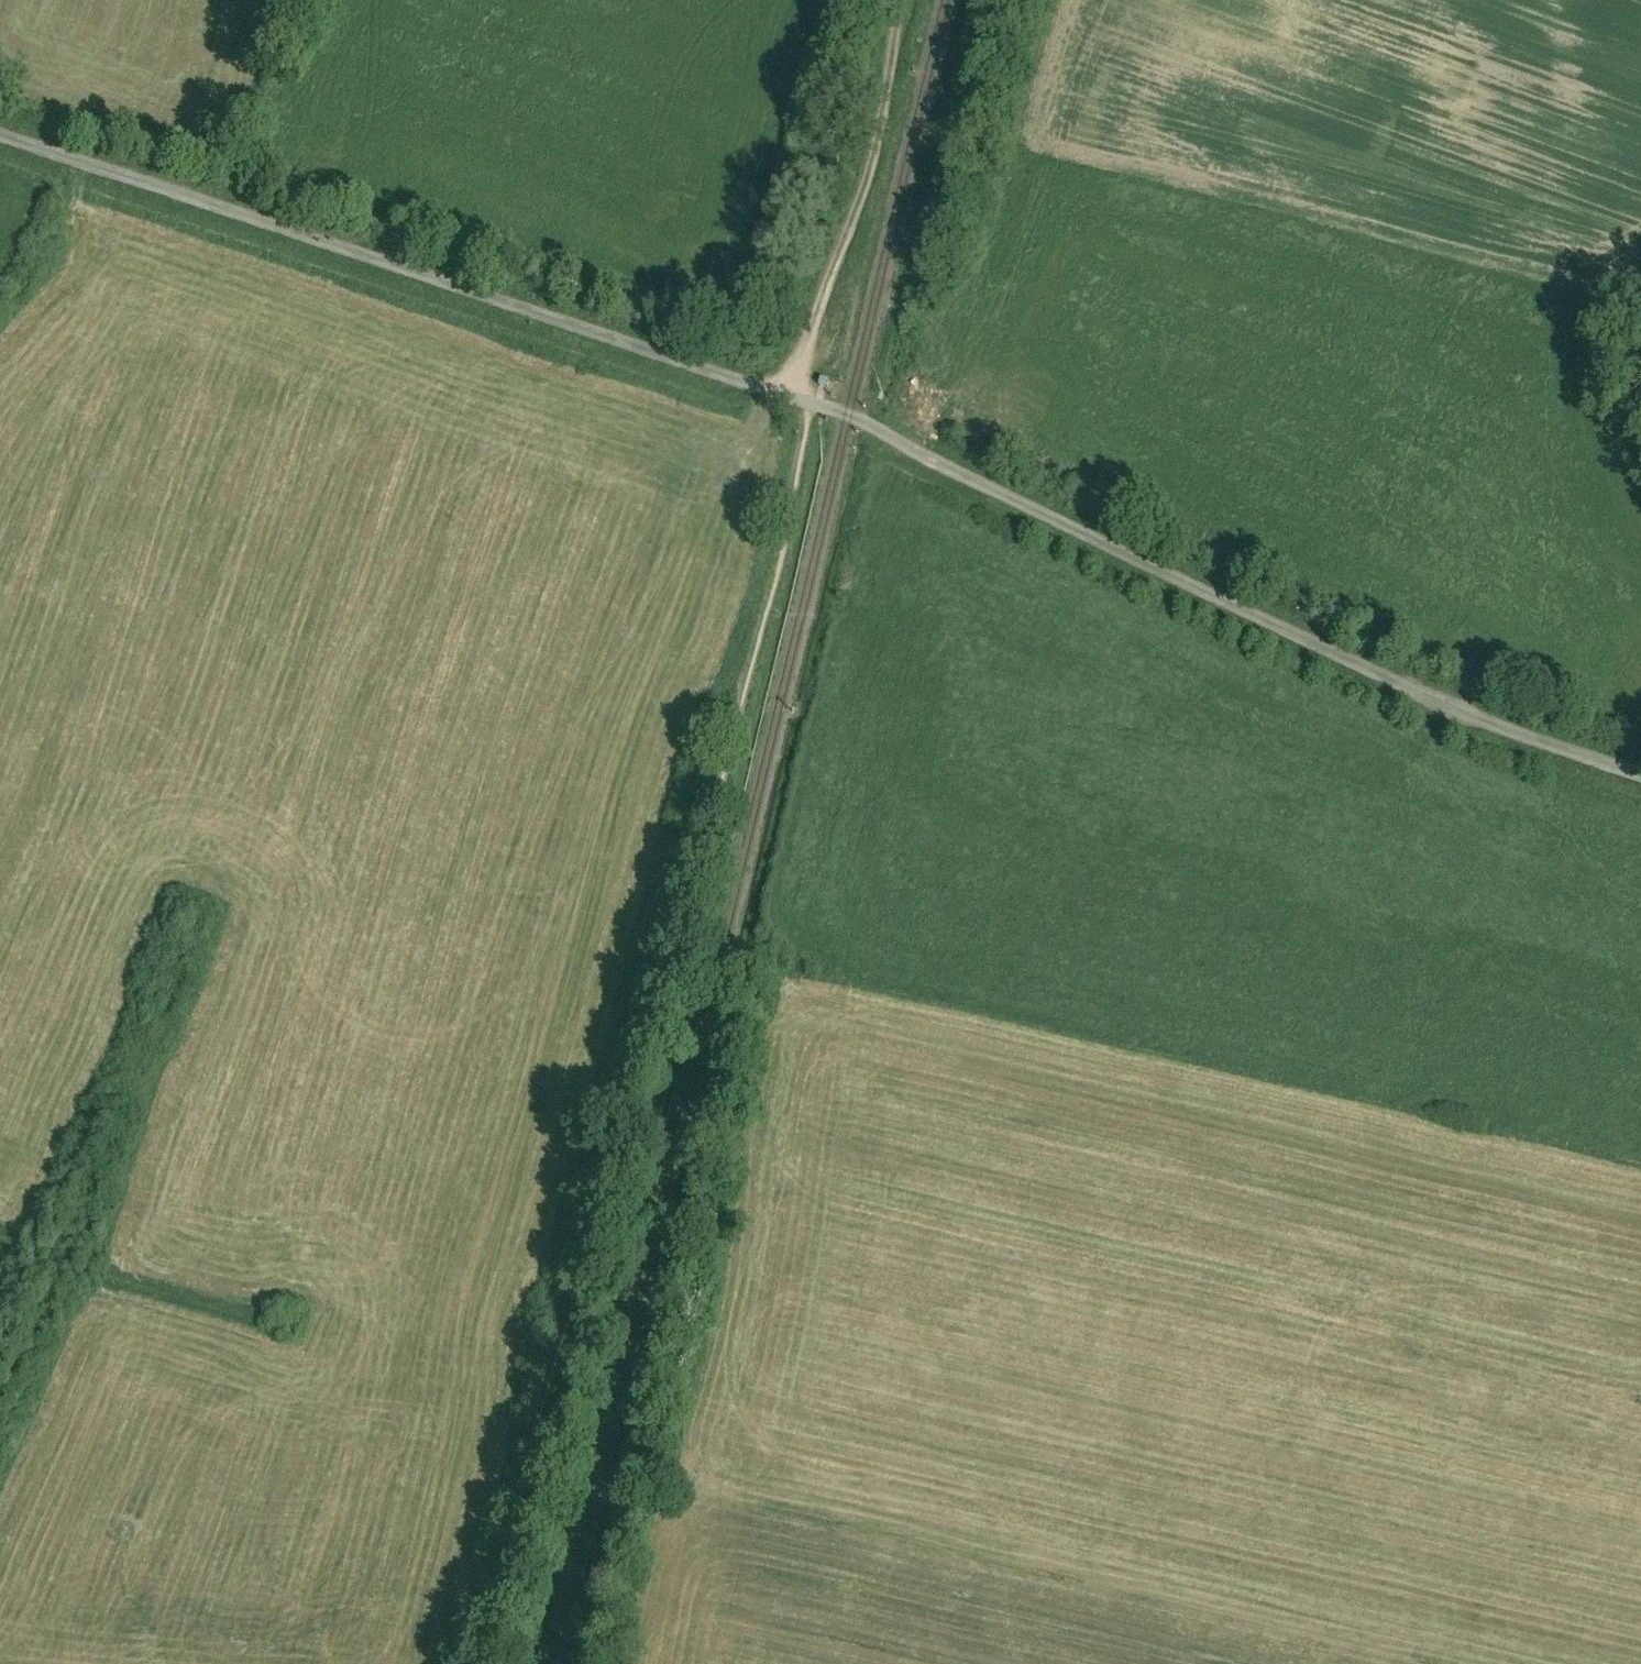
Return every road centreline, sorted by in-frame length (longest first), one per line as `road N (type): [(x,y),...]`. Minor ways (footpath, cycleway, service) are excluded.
road 1 (unclassified): [(1640,776),(1500,728),(812,400),(0,127)]
road 2 (track): [(903,0),(812,400)]

